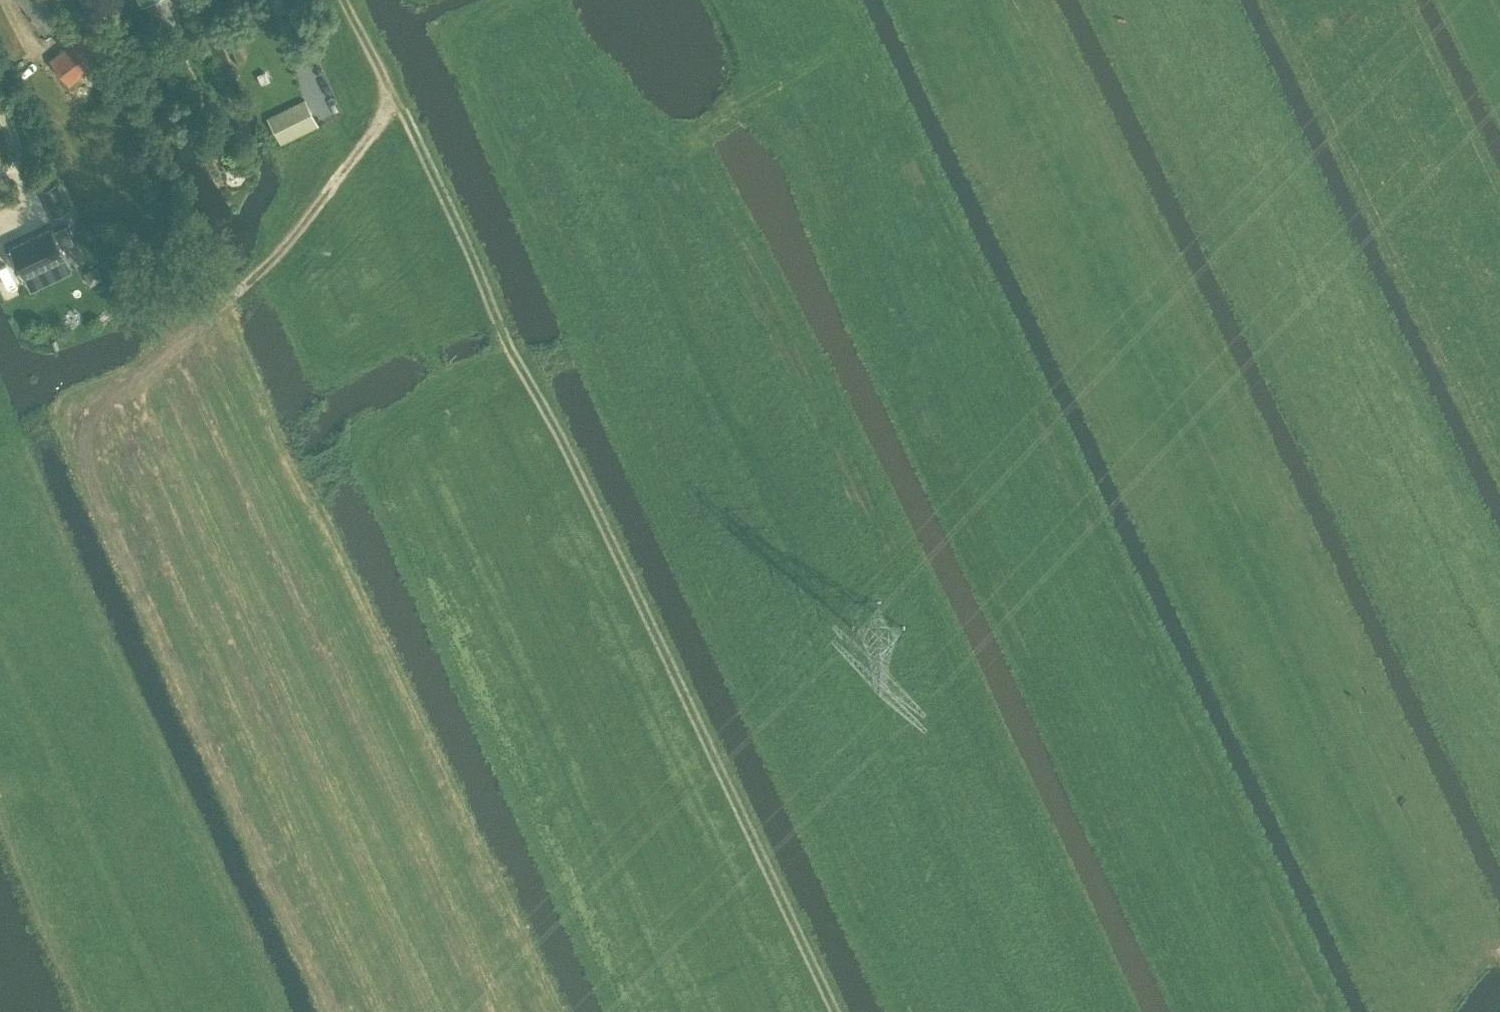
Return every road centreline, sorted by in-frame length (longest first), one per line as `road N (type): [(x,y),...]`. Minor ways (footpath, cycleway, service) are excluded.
road 1 (track): [(837,1011),(505,334),(456,212),(346,0)]
road 2 (track): [(116,403),(297,235),(374,133),(392,89)]
road 3 (track): [(148,586),(100,477),(94,429),(116,403),(0,448)]
road 4 (track): [(0,804),(84,1011)]

